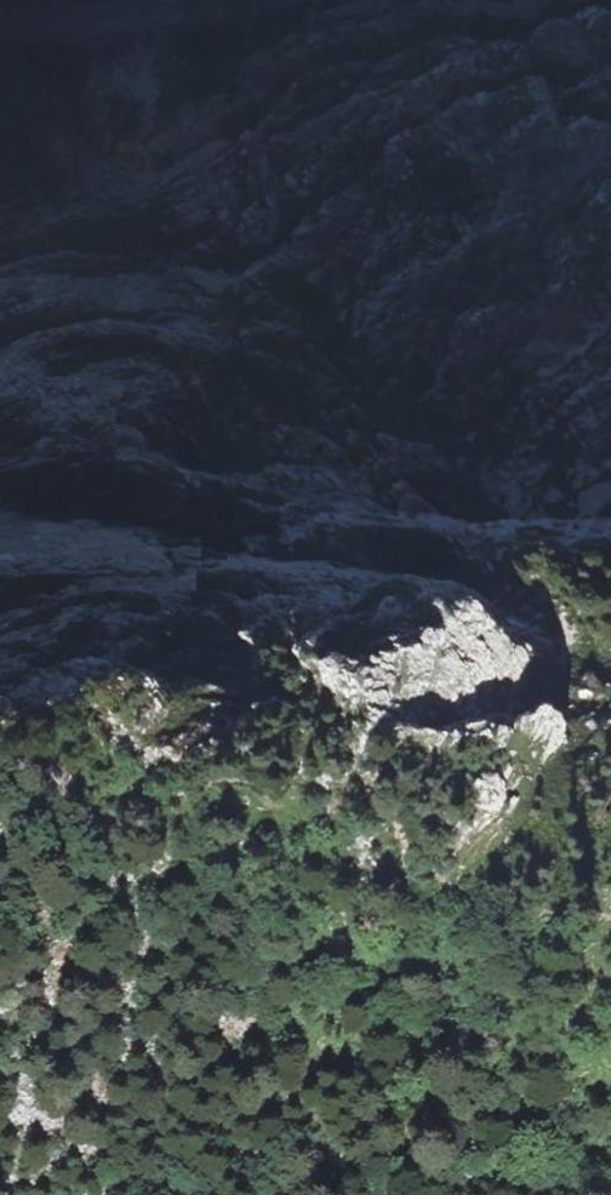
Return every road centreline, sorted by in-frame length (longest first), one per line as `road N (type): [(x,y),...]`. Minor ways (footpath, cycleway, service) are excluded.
road 1 (unclassified): [(0,29),(183,23),(272,0)]

